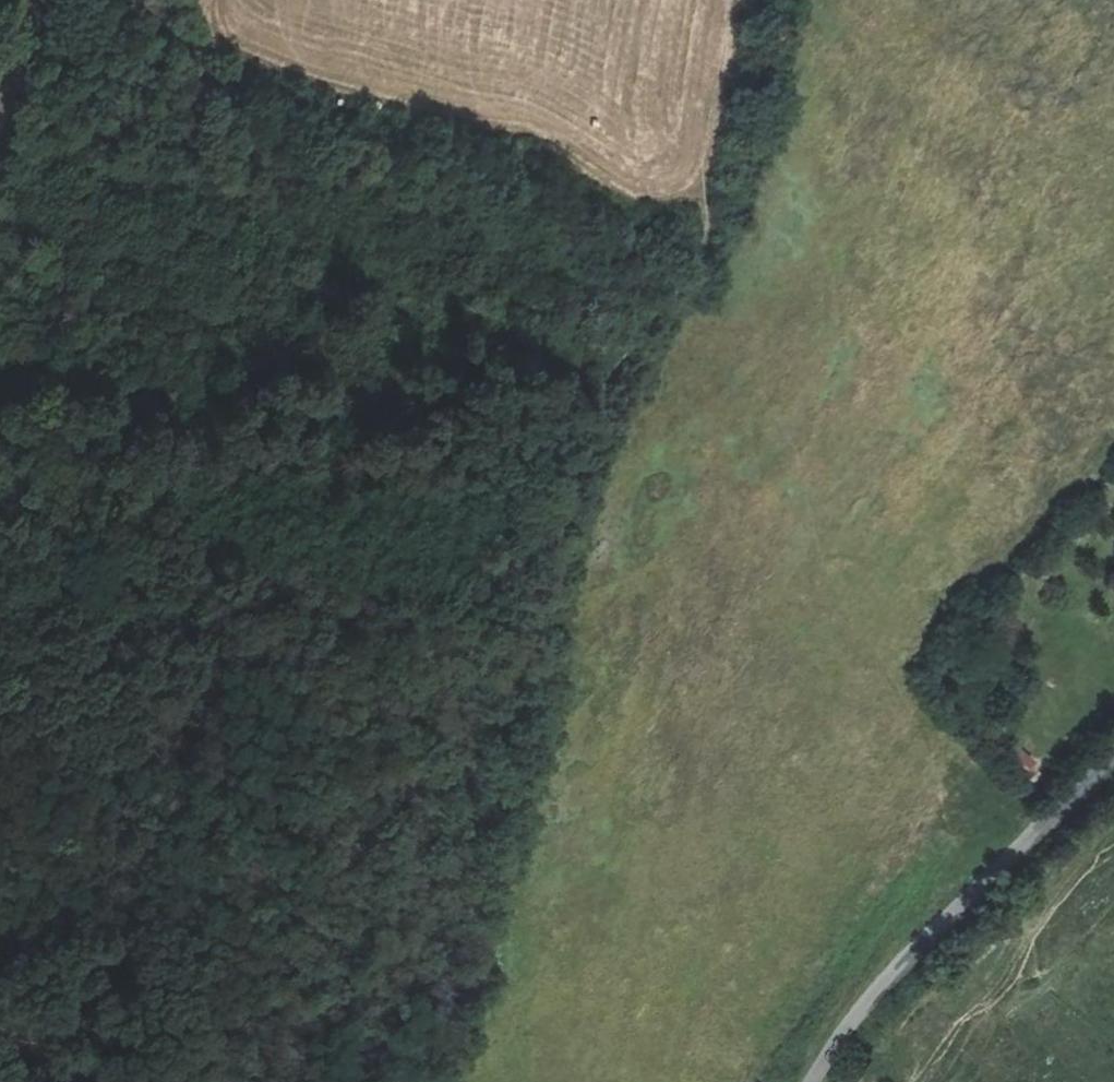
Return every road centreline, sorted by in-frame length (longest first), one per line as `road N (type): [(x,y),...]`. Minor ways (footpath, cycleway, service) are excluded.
road 1 (unclassified): [(812,1081),(892,971),(1113,760)]
road 2 (track): [(738,0),(708,170),(706,239),(693,268),(619,356)]

